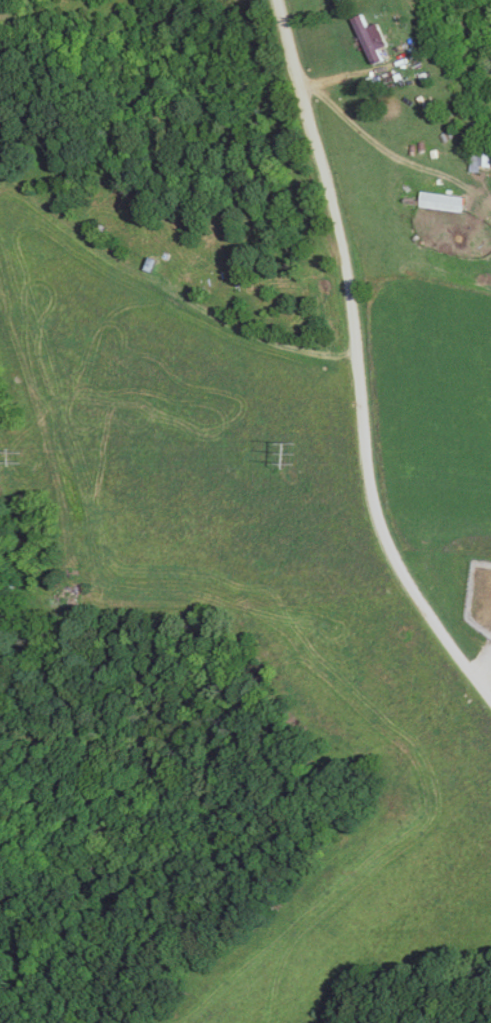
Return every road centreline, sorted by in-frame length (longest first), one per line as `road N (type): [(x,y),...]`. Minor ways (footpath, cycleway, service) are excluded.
road 1 (residential): [(490,699),(409,584),(375,507),(345,254),(277,0)]

